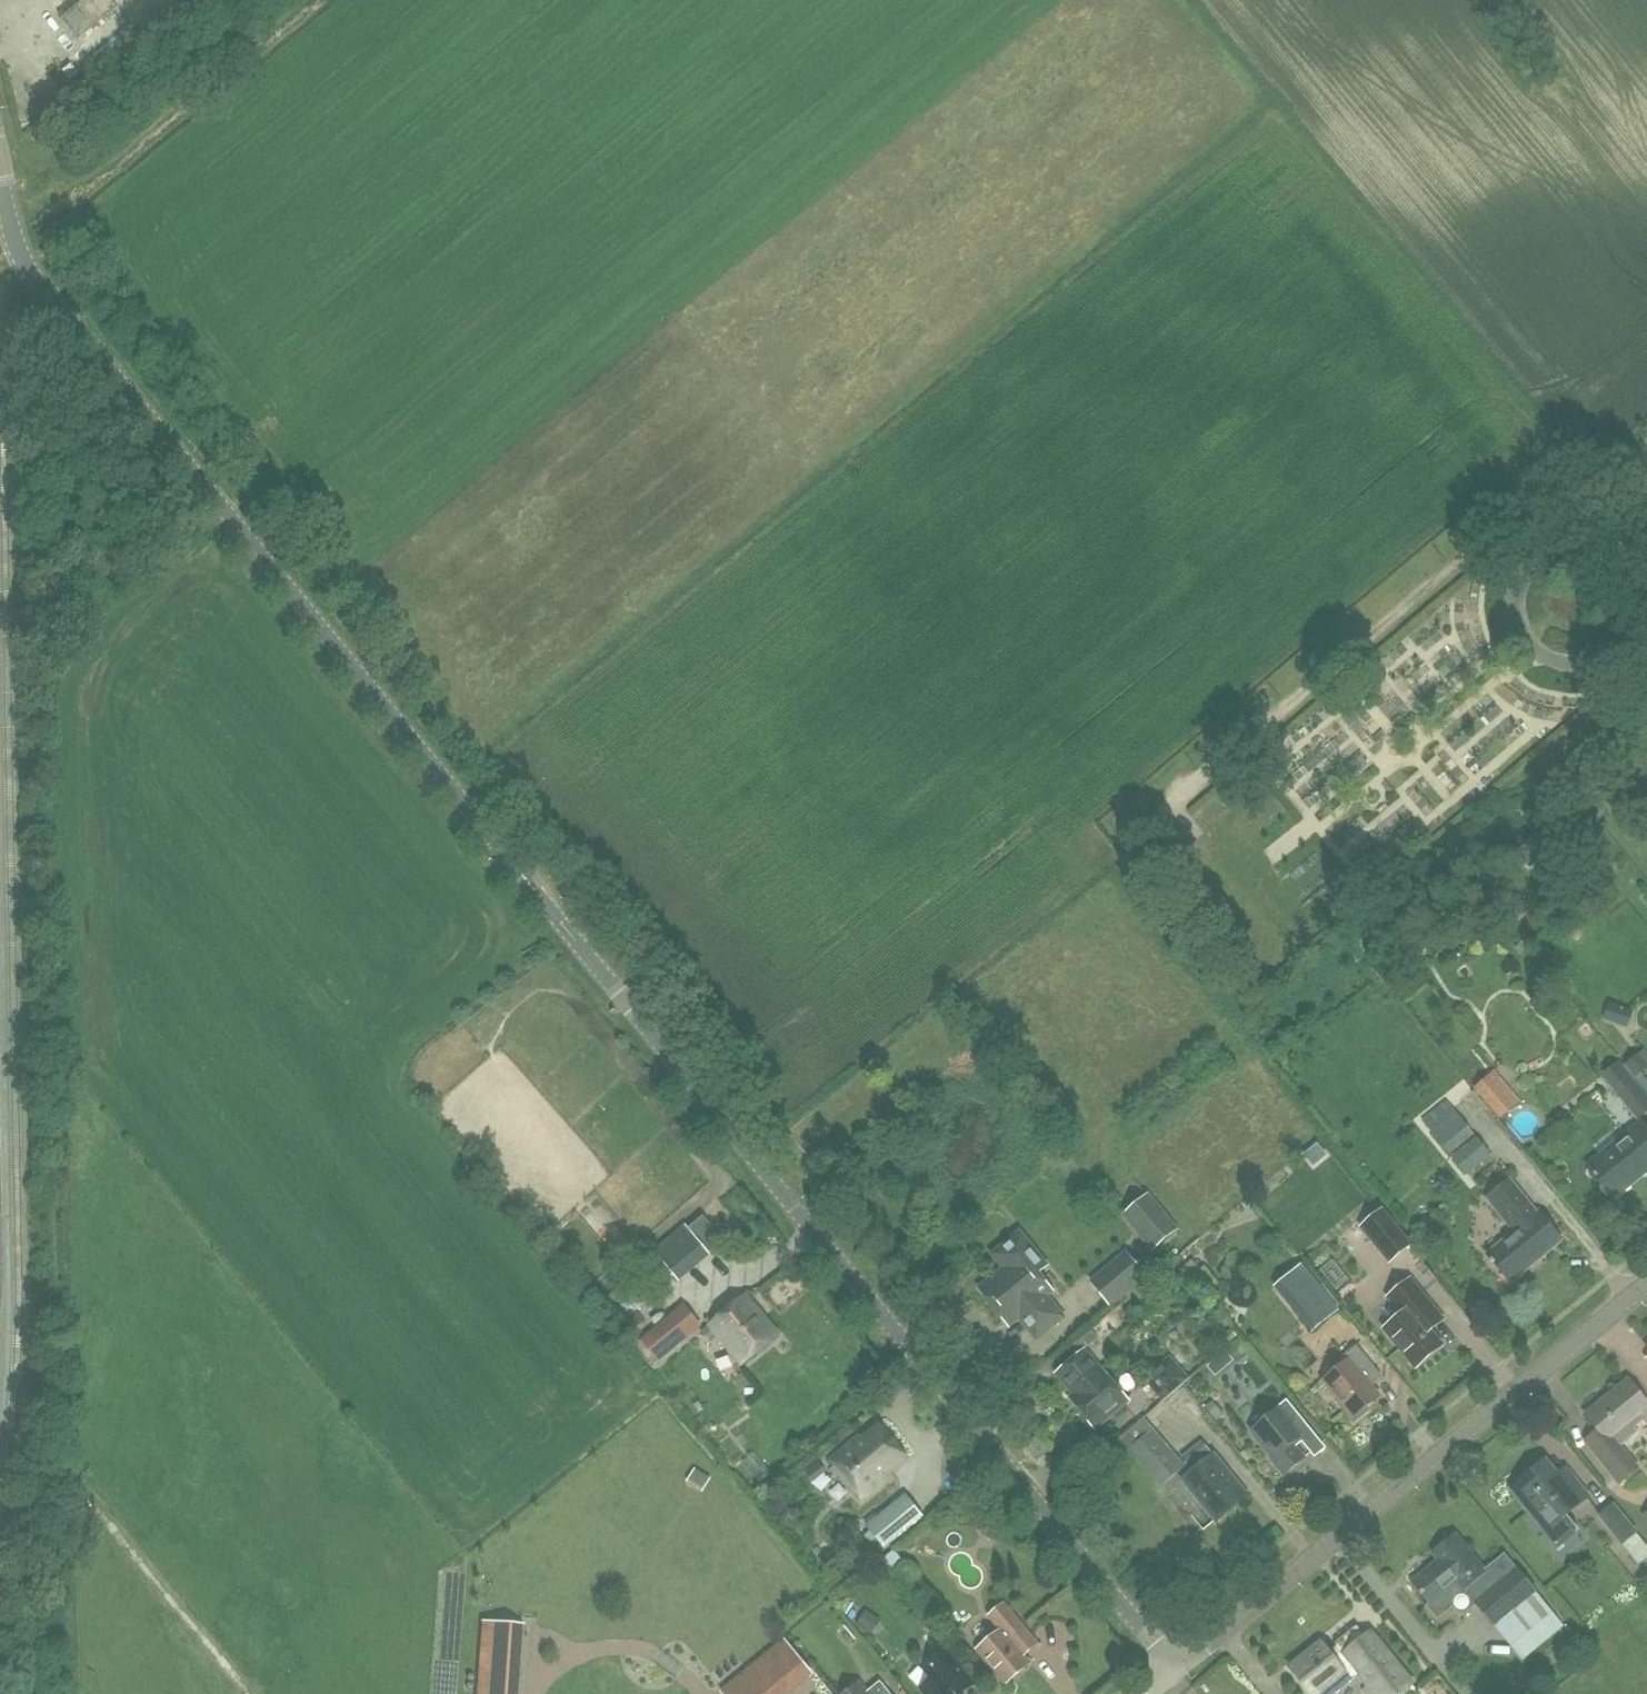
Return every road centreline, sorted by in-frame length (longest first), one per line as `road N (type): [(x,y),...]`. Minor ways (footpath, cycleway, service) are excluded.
road 1 (tertiary): [(1176,1668),(33,276),(14,242),(0,181)]
road 2 (tertiary): [(1176,1668),(1646,1285)]

